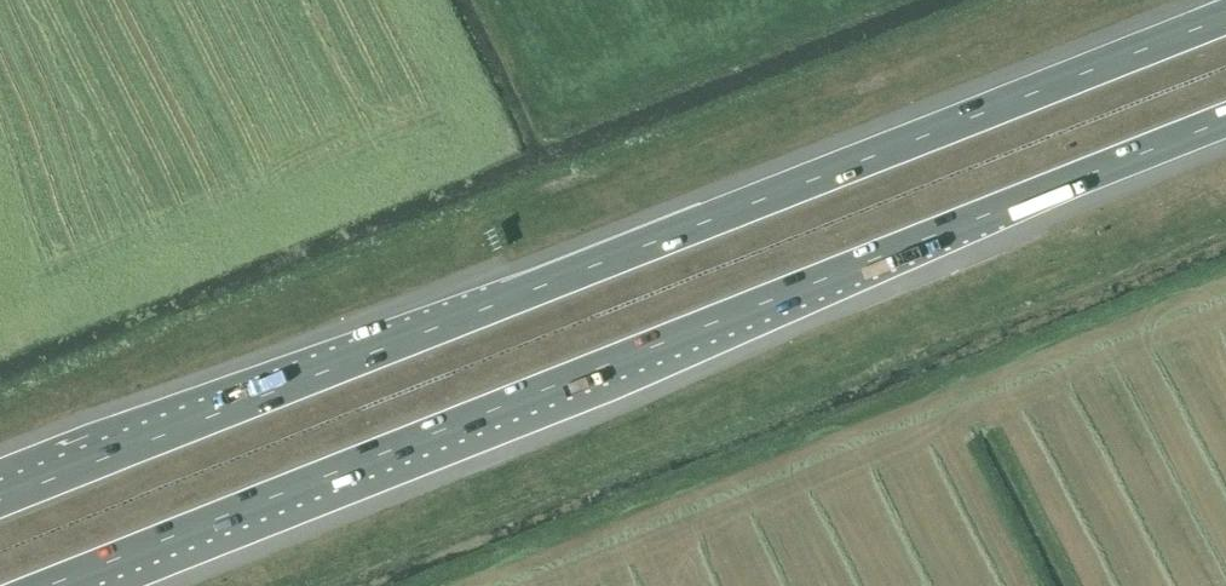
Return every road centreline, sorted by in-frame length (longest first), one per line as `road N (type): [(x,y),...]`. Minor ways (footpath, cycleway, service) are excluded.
road 1 (motorway): [(1225,16),(0,500)]
road 2 (motorway): [(49,585),(1225,121)]

